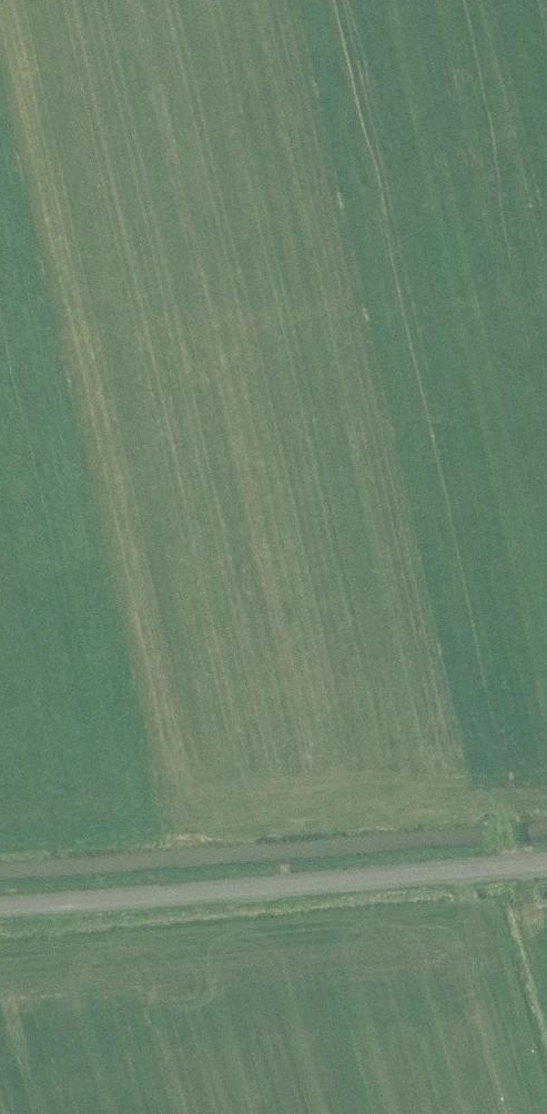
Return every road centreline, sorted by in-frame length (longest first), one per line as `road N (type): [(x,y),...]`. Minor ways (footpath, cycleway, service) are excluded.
road 1 (unclassified): [(0,905),(546,862)]

